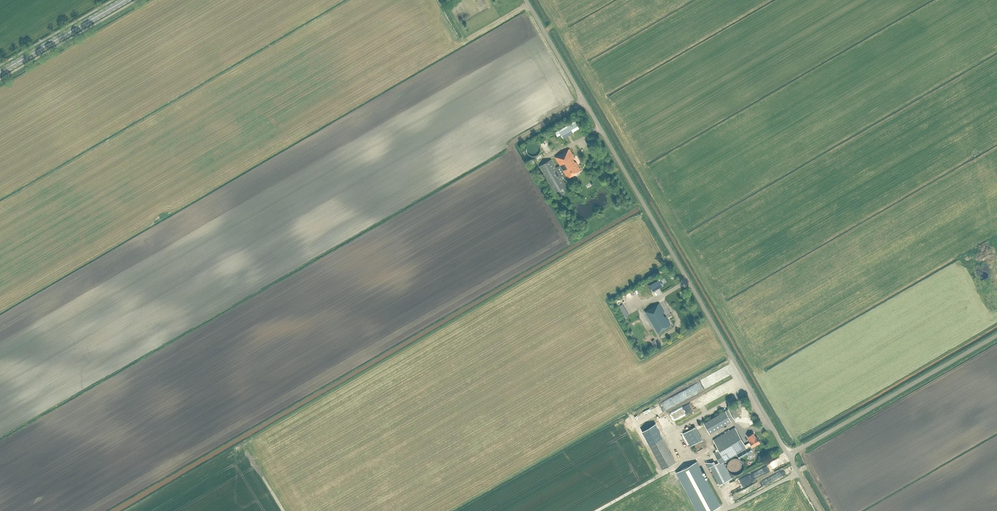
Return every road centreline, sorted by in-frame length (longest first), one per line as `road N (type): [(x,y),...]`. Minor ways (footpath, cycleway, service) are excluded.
road 1 (unclassified): [(793,452),(528,0)]
road 2 (unclassified): [(793,452),(996,335)]
road 3 (primary): [(0,72),(125,0)]

